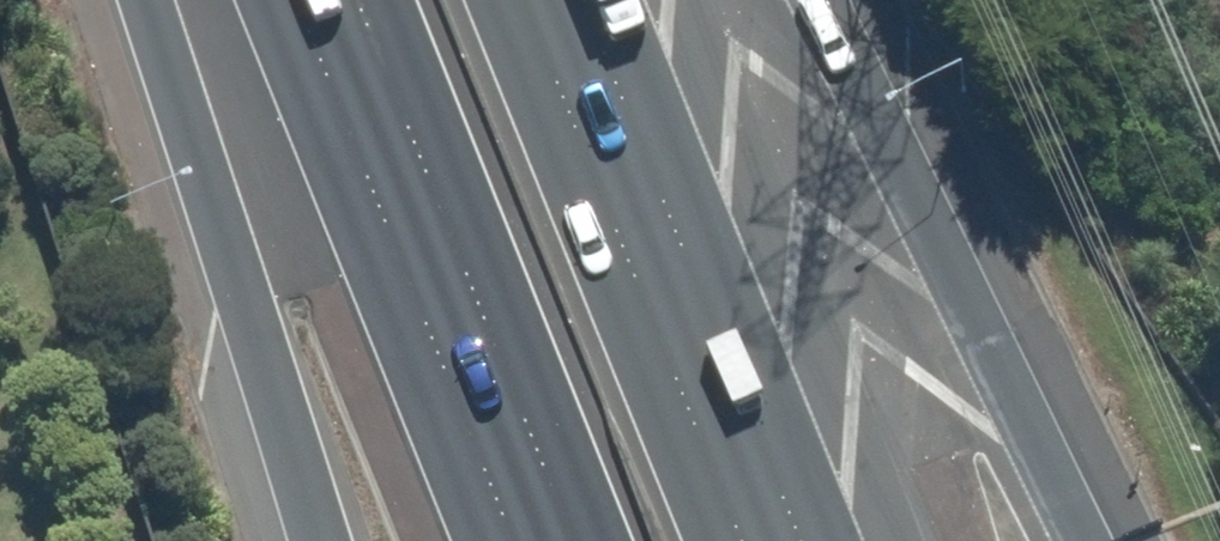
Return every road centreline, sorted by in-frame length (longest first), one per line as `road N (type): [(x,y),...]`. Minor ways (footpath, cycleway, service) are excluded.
road 1 (motorway): [(819,0),(1089,540)]
road 2 (motorway): [(571,540),(352,0)]
road 3 (motorway): [(532,0),(748,540)]
road 4 (motorway): [(305,540),(140,0)]

